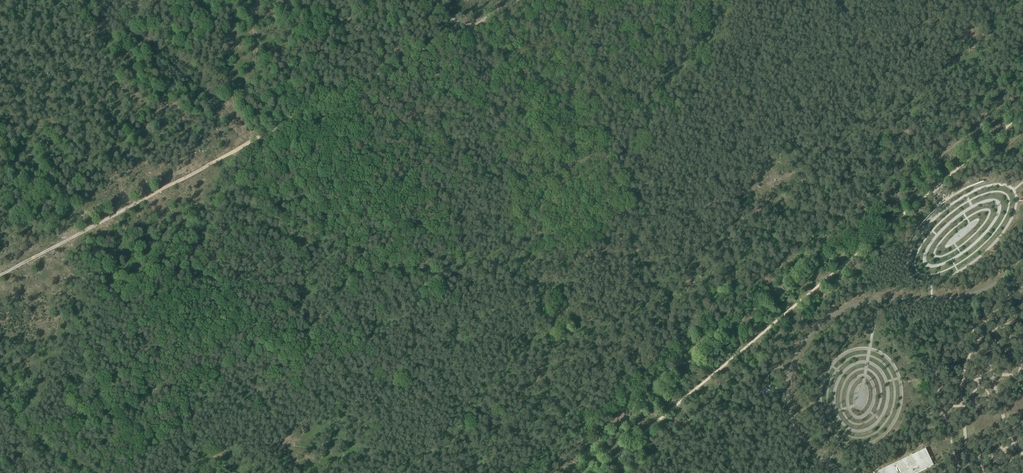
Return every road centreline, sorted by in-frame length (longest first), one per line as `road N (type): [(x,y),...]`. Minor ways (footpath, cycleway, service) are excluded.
road 1 (track): [(459,28),(0,278)]
road 2 (track): [(839,472),(805,446),(790,410),(787,386),(803,341),(858,303),(986,288),(1022,254)]

